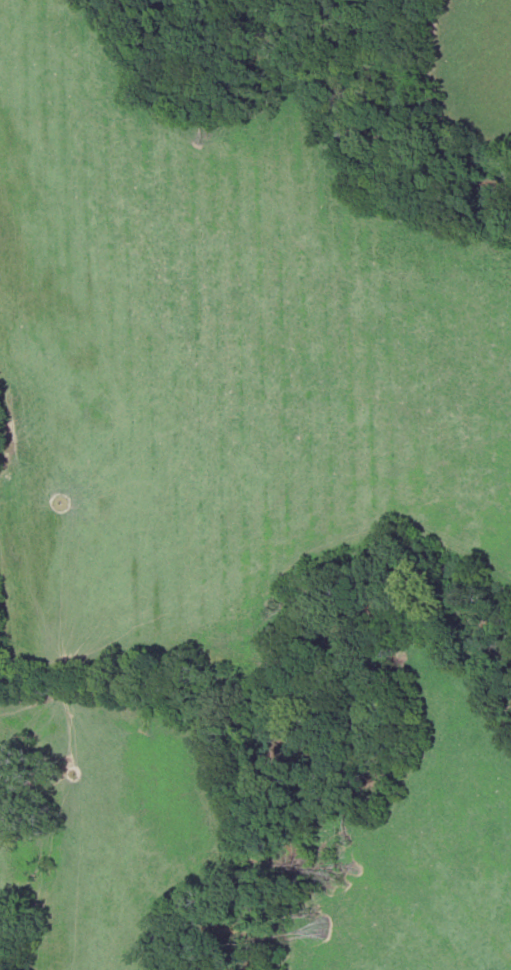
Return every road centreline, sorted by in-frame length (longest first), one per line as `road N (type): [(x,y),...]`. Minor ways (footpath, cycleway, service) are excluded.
road 1 (residential): [(0,699),(313,697)]

